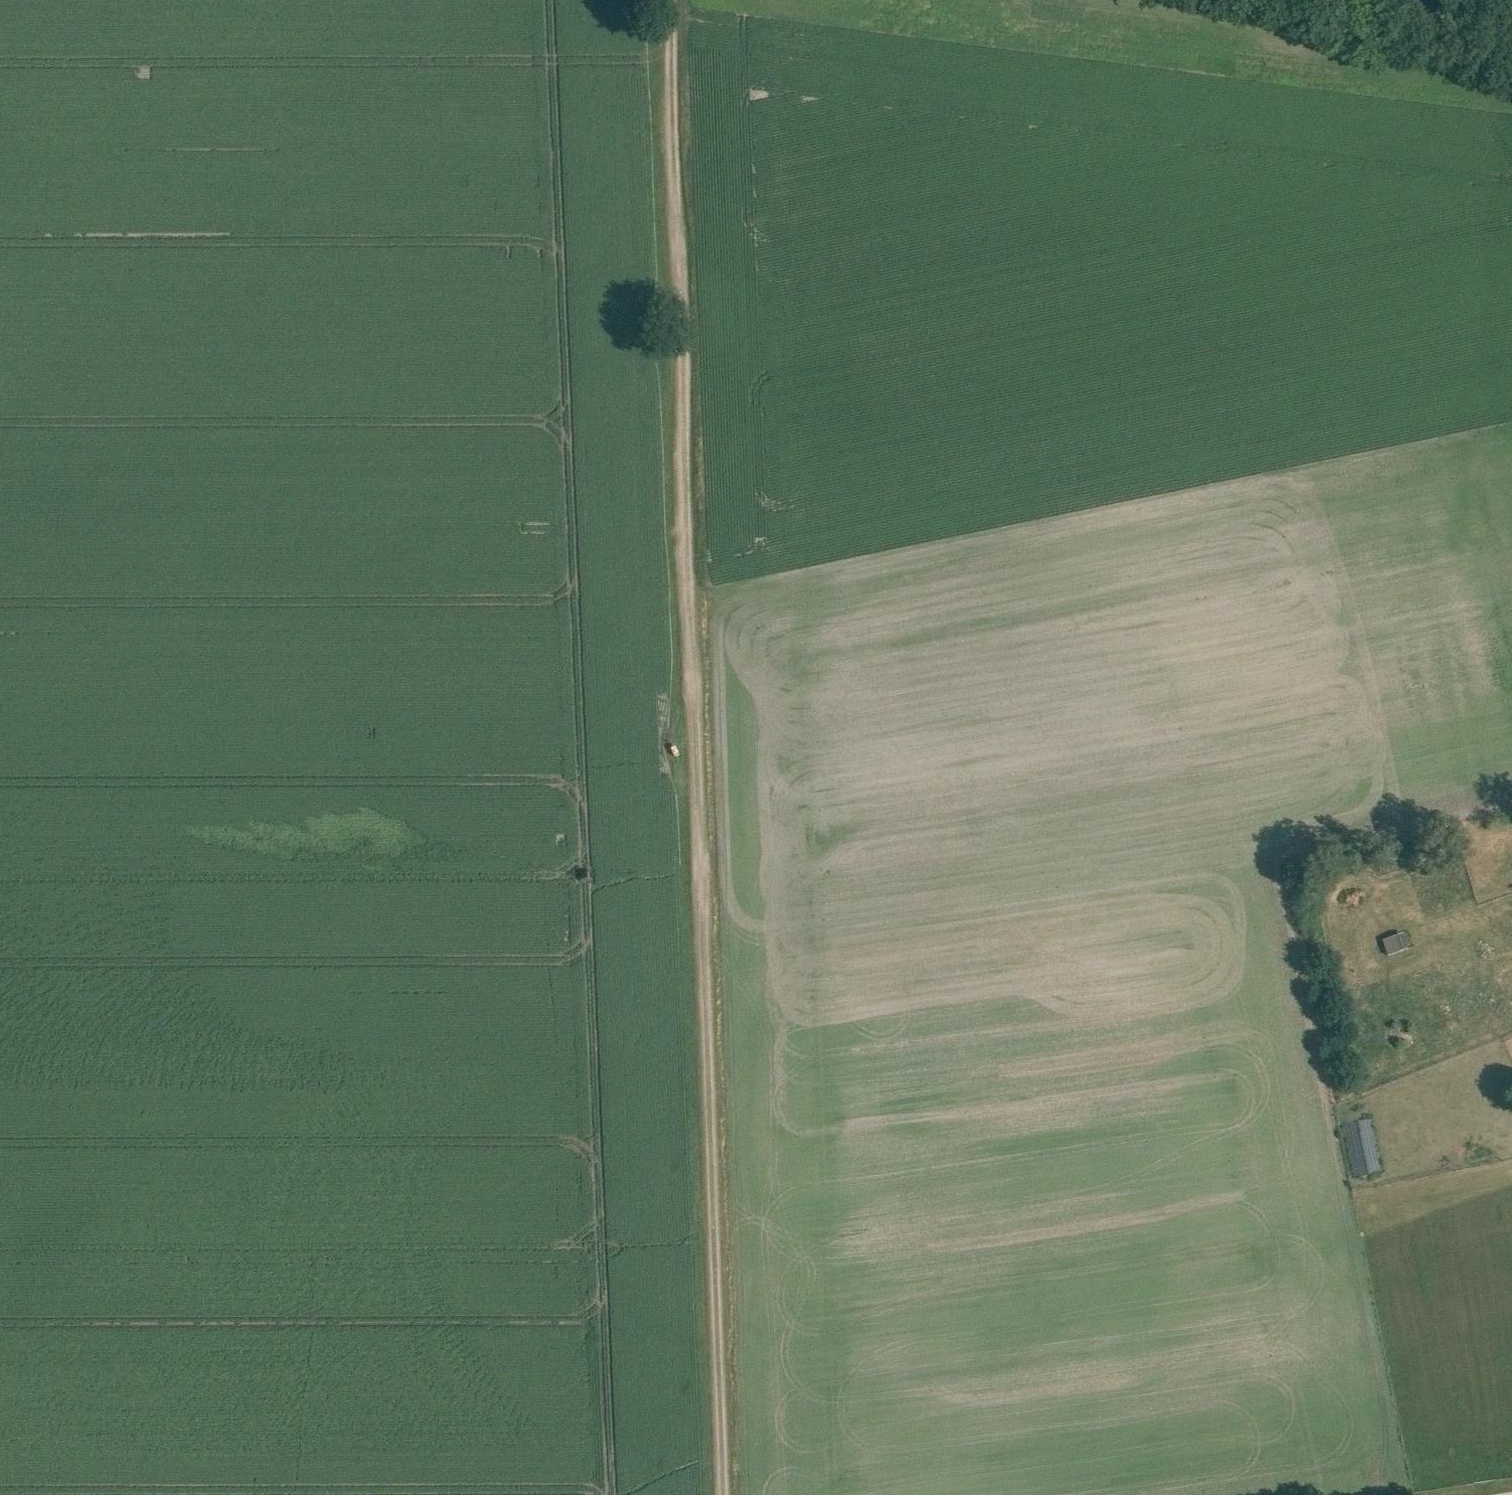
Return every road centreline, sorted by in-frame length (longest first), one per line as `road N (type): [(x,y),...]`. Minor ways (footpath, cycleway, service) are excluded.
road 1 (track): [(721,1494),(667,0)]
road 2 (track): [(1389,0),(1511,34)]

